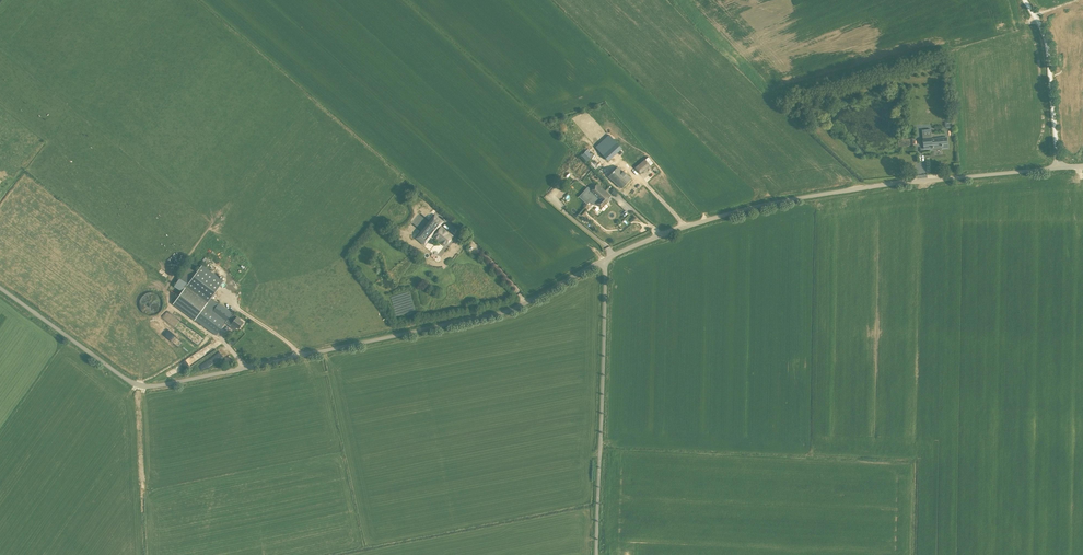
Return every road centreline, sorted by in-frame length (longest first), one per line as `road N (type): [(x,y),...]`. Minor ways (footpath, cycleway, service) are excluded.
road 1 (unclassified): [(606,259),(513,309),(152,386),(127,378),(0,287)]
road 2 (unclassified): [(1058,168),(786,199),(692,224),(606,259)]
road 3 (unclassified): [(598,554),(606,259)]
road 4 (unclassified): [(1058,168),(1047,42),(1025,0)]

